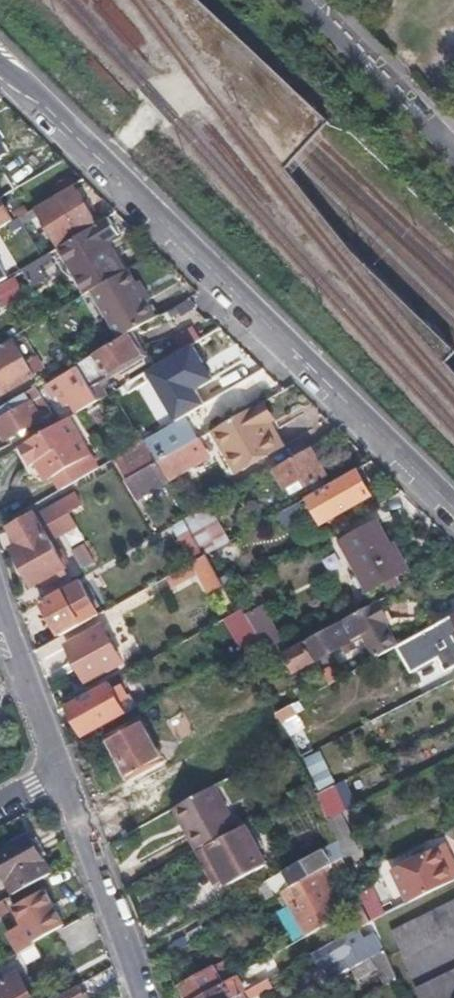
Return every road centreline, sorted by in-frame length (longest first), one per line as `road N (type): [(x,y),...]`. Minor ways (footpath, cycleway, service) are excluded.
road 1 (residential): [(453,507),(0,65)]
road 2 (residential): [(61,771),(142,997)]
road 3 (track): [(101,164),(180,86),(105,0)]
road 4 (residential): [(308,0),(453,150)]
road 5 (residential): [(0,604),(61,771)]

